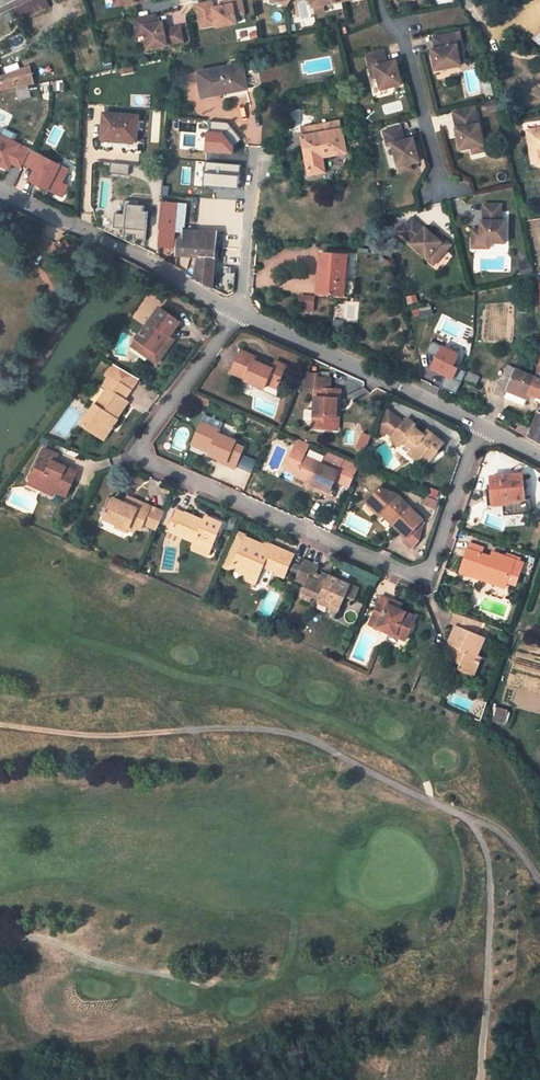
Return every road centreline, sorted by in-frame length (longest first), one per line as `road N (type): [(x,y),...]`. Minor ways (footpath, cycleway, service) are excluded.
road 1 (residential): [(481,427),(432,568),(412,574),(147,461),(142,442),(240,313)]
road 2 (residential): [(0,193),(240,313)]
road 3 (residential): [(240,313),(481,427)]
road 4 (residential): [(382,0),(386,22),(404,45),(448,192)]
road 5 (residential): [(253,166),(240,313)]

